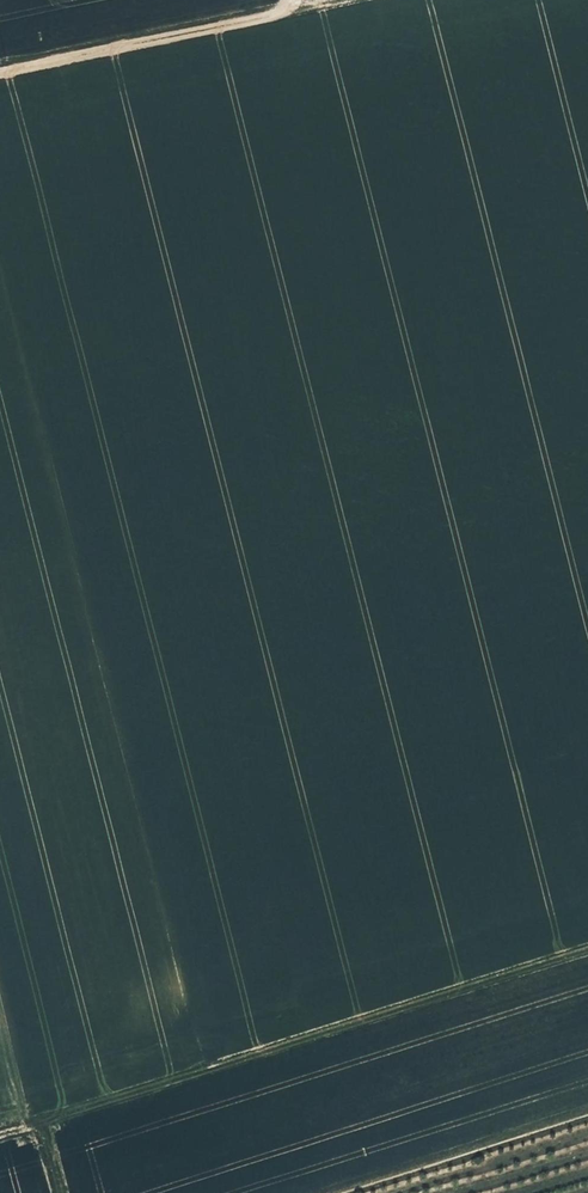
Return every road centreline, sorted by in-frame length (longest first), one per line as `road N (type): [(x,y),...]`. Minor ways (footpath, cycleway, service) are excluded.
road 1 (track): [(587,945),(41,1119),(62,1192)]
road 2 (track): [(345,0),(0,73)]

